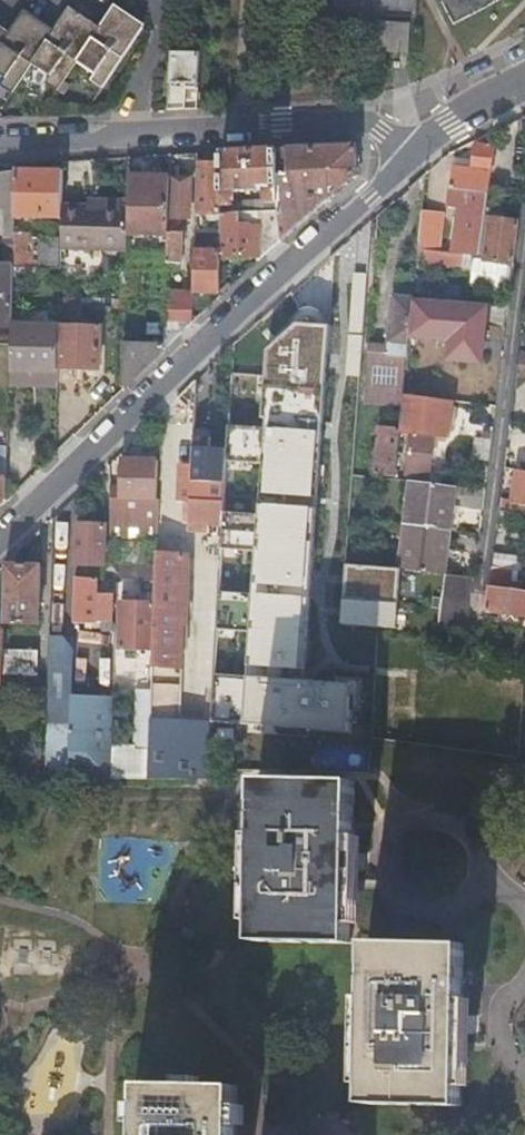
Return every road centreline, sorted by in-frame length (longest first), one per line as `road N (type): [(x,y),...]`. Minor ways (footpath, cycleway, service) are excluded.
road 1 (residential): [(412,155),(0,537)]
road 2 (residential): [(524,238),(469,660)]
road 3 (residential): [(133,129),(352,120),(412,155)]
road 4 (residential): [(412,155),(465,110),(524,79)]
road 5 (residential): [(133,129),(139,85),(162,33),(157,0)]
road 6 (residential): [(0,145),(133,129)]

